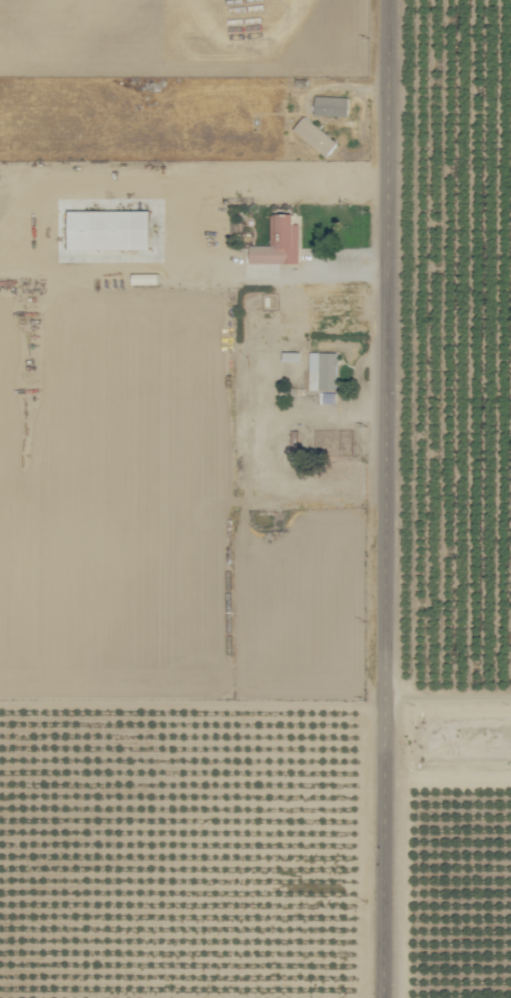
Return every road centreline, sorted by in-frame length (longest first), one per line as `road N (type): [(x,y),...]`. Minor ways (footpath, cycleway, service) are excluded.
road 1 (residential): [(391,997),(400,0)]

